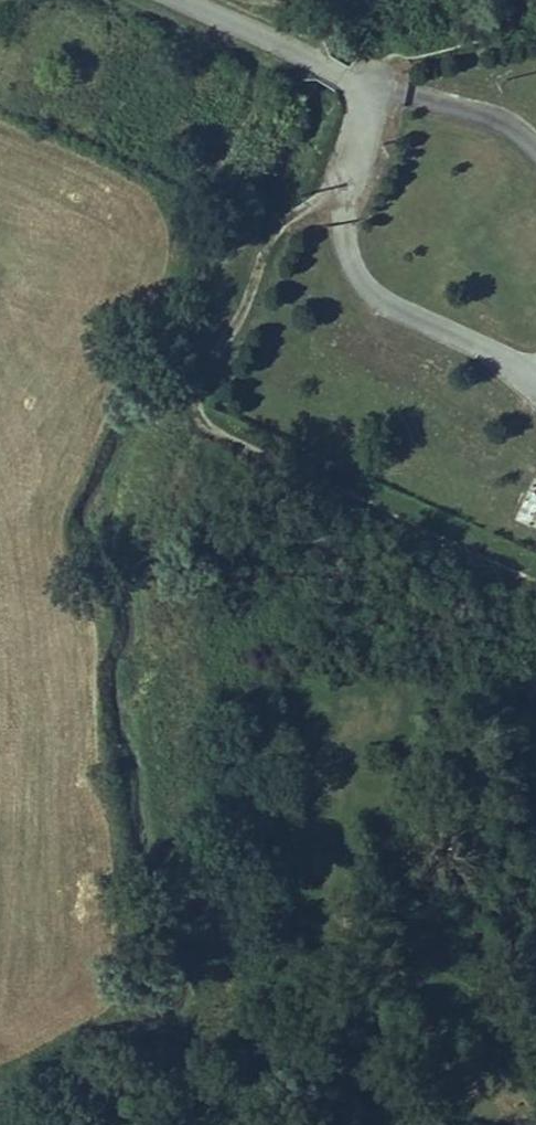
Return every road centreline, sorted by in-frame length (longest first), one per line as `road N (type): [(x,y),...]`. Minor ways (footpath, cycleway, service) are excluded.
road 1 (residential): [(352,94),(169,412),(142,494)]
road 2 (unclassified): [(146,0),(352,94)]

